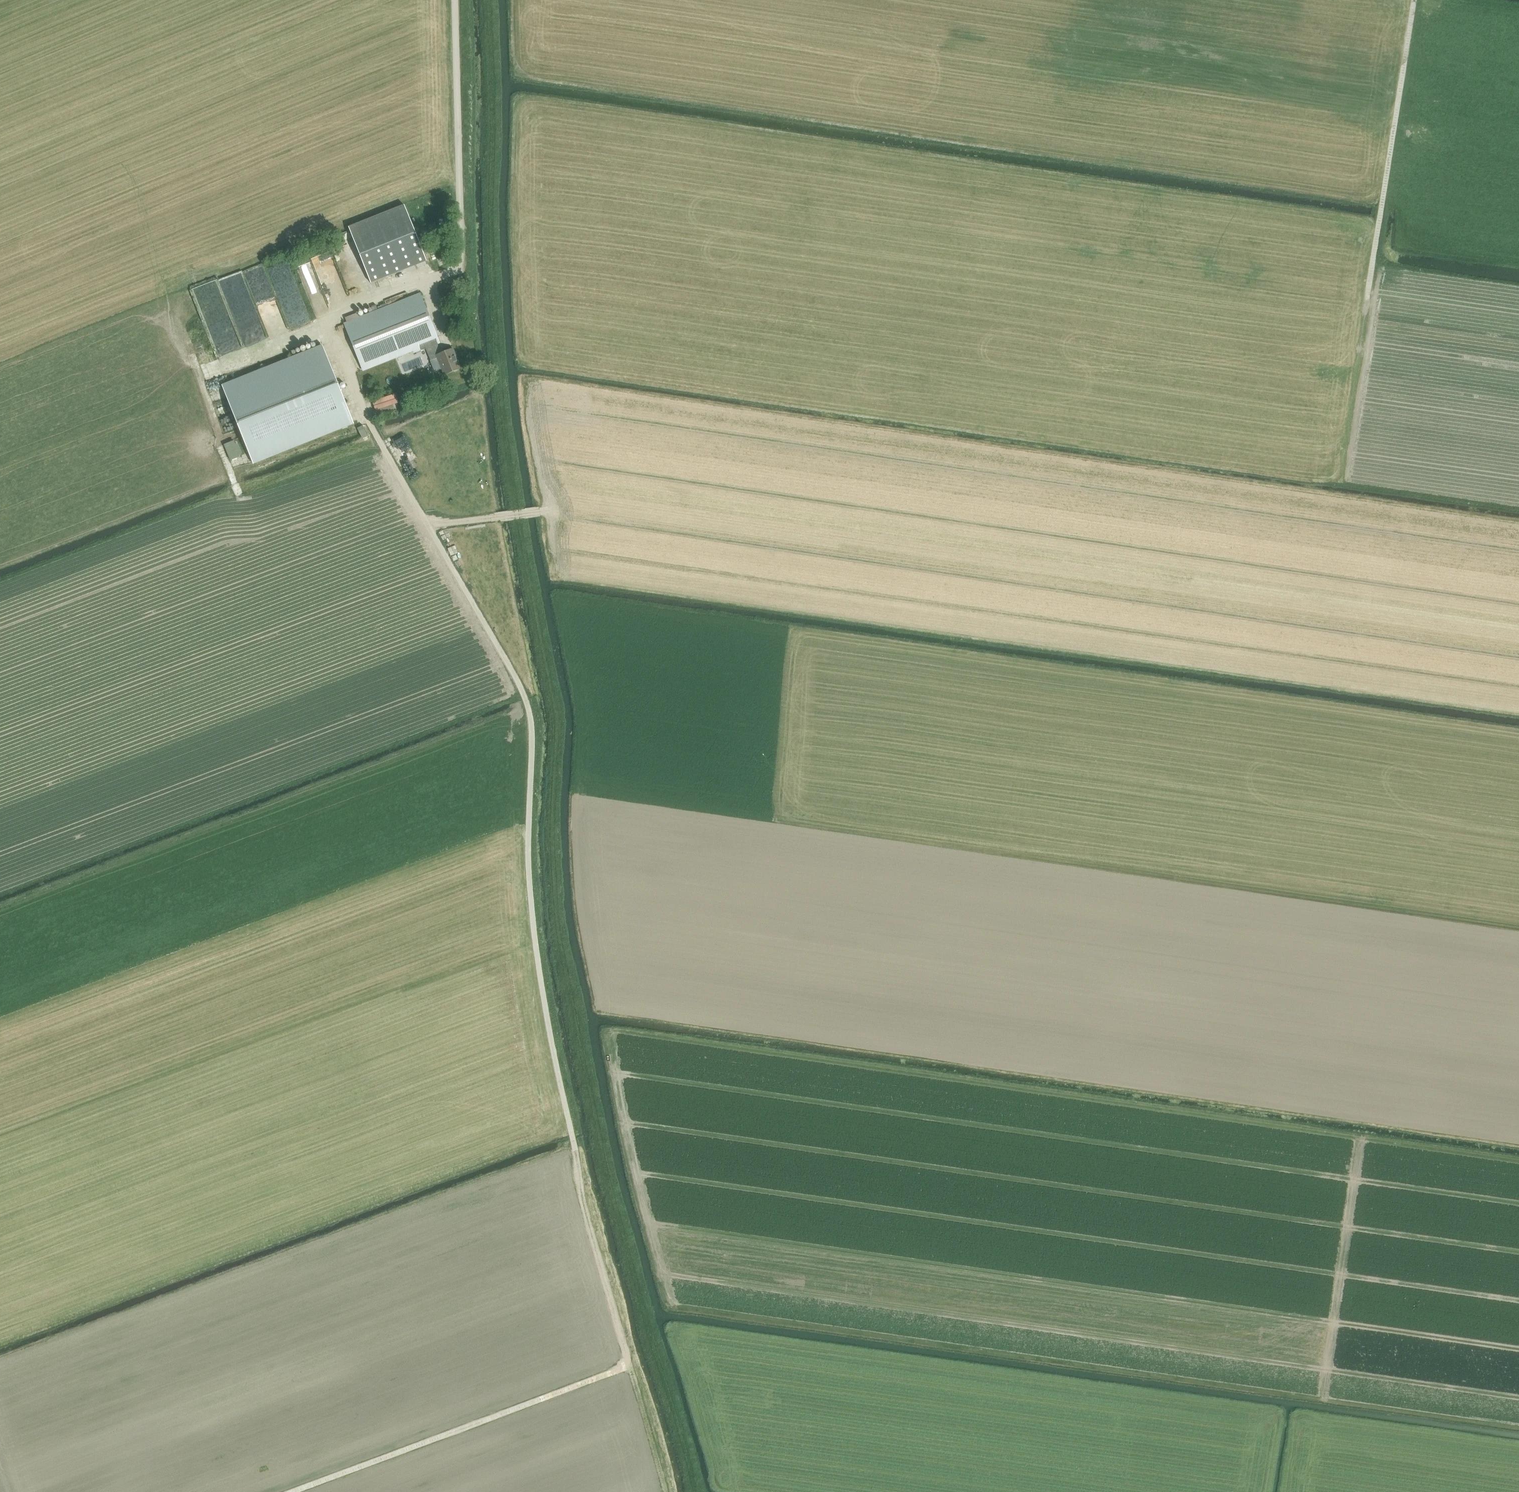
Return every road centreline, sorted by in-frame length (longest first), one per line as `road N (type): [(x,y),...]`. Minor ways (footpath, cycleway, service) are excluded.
road 1 (track): [(430,526),(525,694),(531,719),(533,925),(579,1184),(630,1365)]
road 2 (track): [(430,526),(358,399),(330,318),(200,374),(238,491)]
road 3 (track): [(630,1365),(290,1491)]
road 4 (track): [(330,318),(460,269),(461,253)]
road 5 (track): [(664,1491),(630,1365)]

